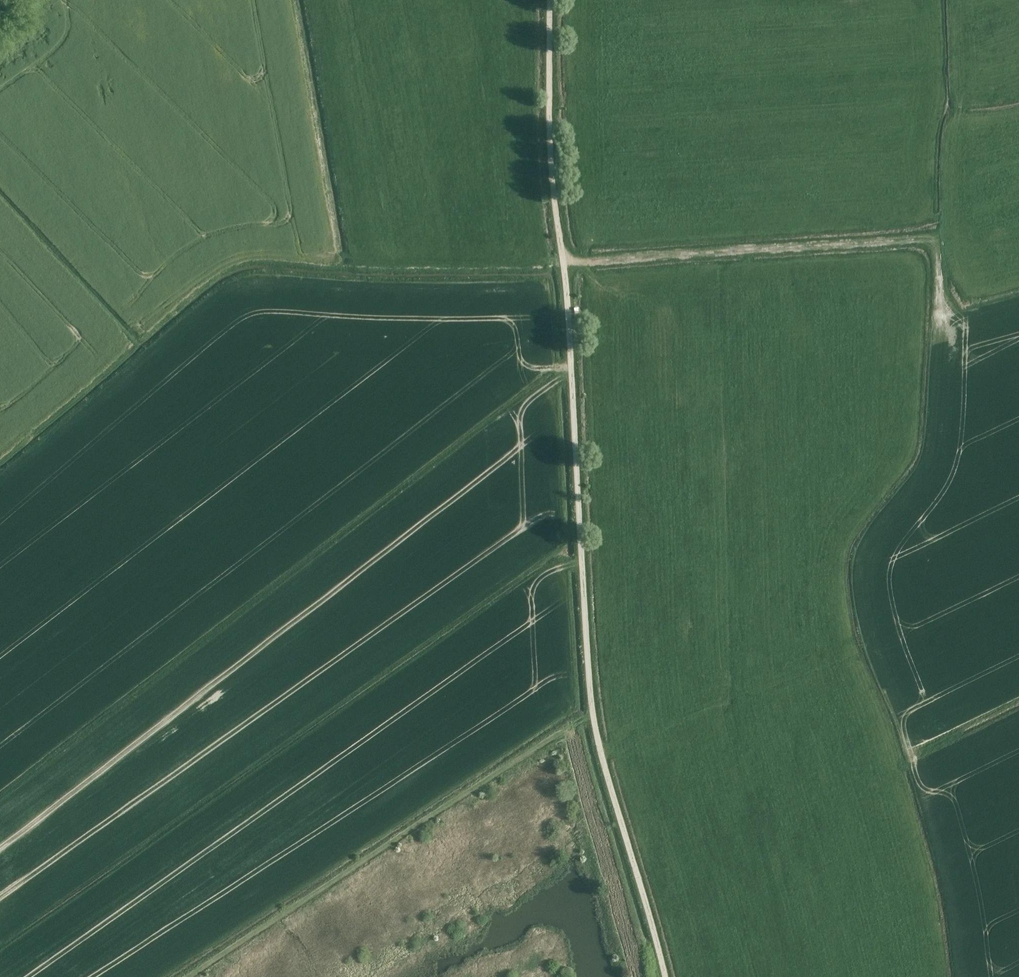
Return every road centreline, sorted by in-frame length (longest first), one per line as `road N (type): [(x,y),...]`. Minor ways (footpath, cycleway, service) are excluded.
road 1 (track): [(563,265),(921,239),(939,250),(939,311),(950,336)]

